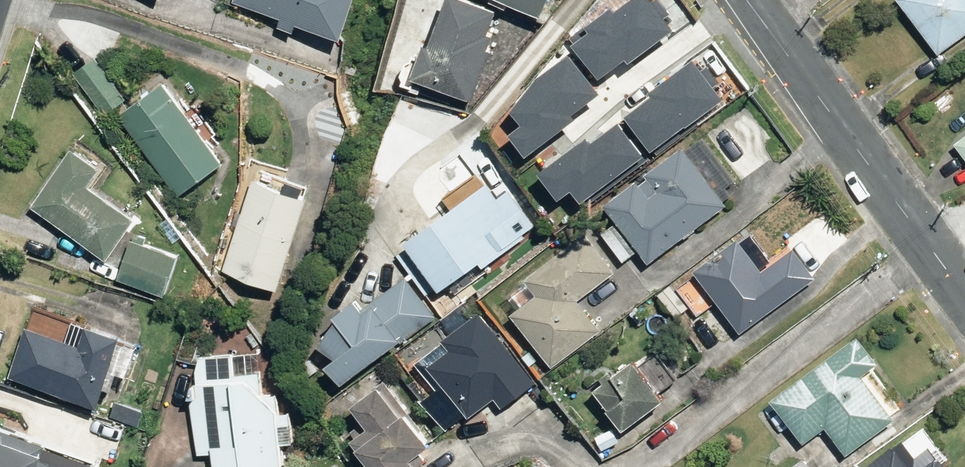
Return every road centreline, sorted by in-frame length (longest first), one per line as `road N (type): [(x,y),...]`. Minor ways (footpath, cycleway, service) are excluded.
road 1 (tertiary): [(748,0),(964,292)]

